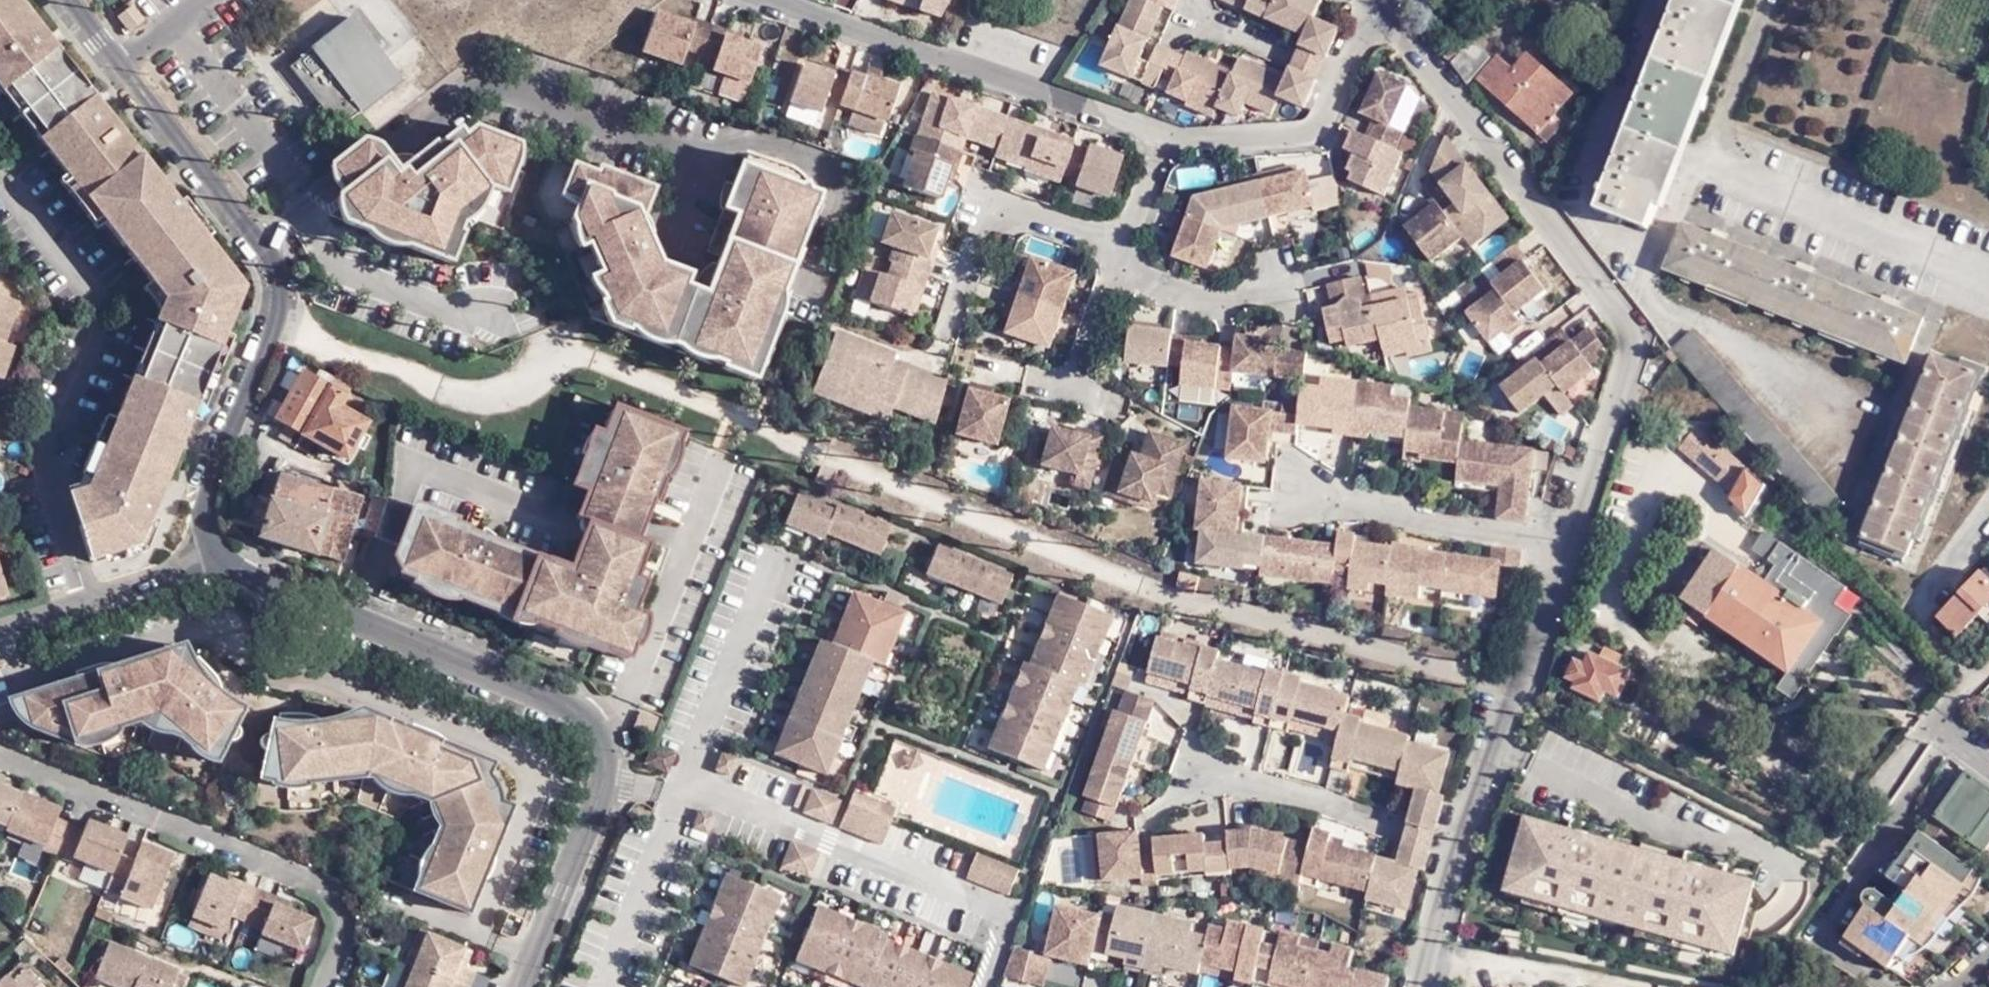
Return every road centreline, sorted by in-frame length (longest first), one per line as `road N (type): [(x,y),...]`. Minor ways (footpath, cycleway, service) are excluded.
road 1 (residential): [(1379,8),(1635,337),(1519,692)]
road 2 (residential): [(1379,8),(1310,135),(1164,145),(762,0)]
road 3 (residential): [(523,986),(607,778),(590,721),(245,577),(216,555)]
road 4 (residential): [(216,555),(207,504),(213,475),(275,323),(278,278),(261,243),(118,62)]
road 5 (residential): [(1426,986),(1459,848),(1519,692)]
road 6 (residential): [(0,629),(216,555)]

